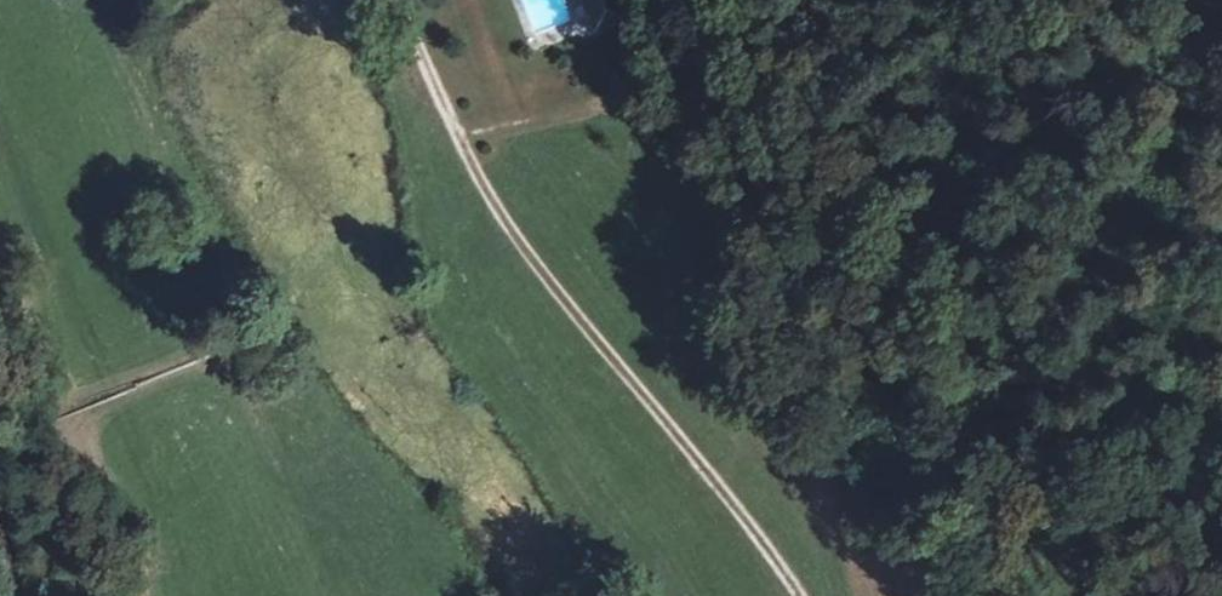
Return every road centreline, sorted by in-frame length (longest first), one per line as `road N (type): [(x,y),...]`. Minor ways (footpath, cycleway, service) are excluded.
road 1 (track): [(691,0),(833,239),(1058,512),(1151,595)]
road 2 (track): [(801,595),(713,476),(584,328),(465,160),(407,0)]

